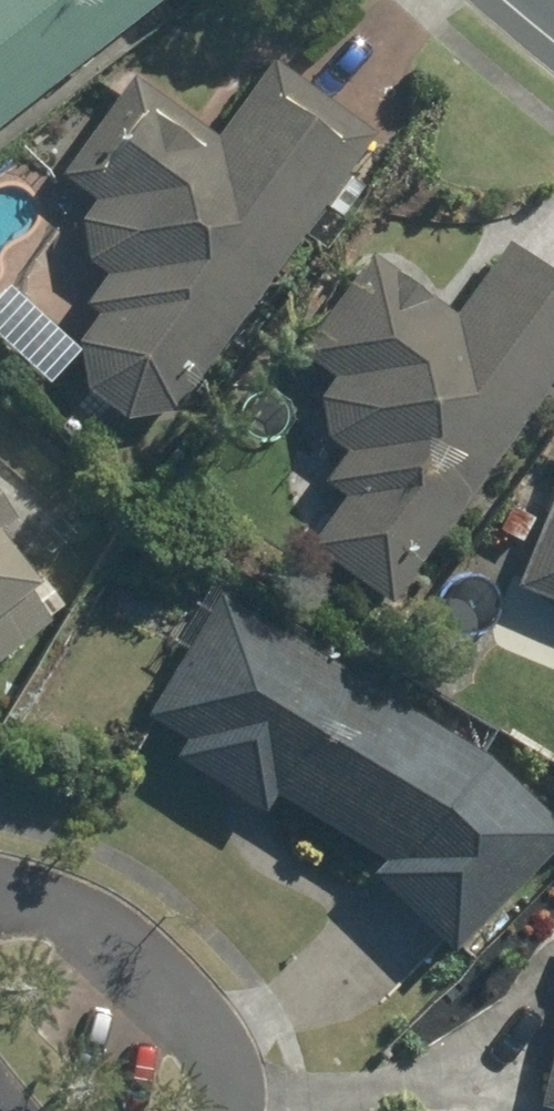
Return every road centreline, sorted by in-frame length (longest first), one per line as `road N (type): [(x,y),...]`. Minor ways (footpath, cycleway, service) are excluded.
road 1 (residential): [(0,898),(40,907),(100,940),(203,1031),(223,1064),(227,1110)]

